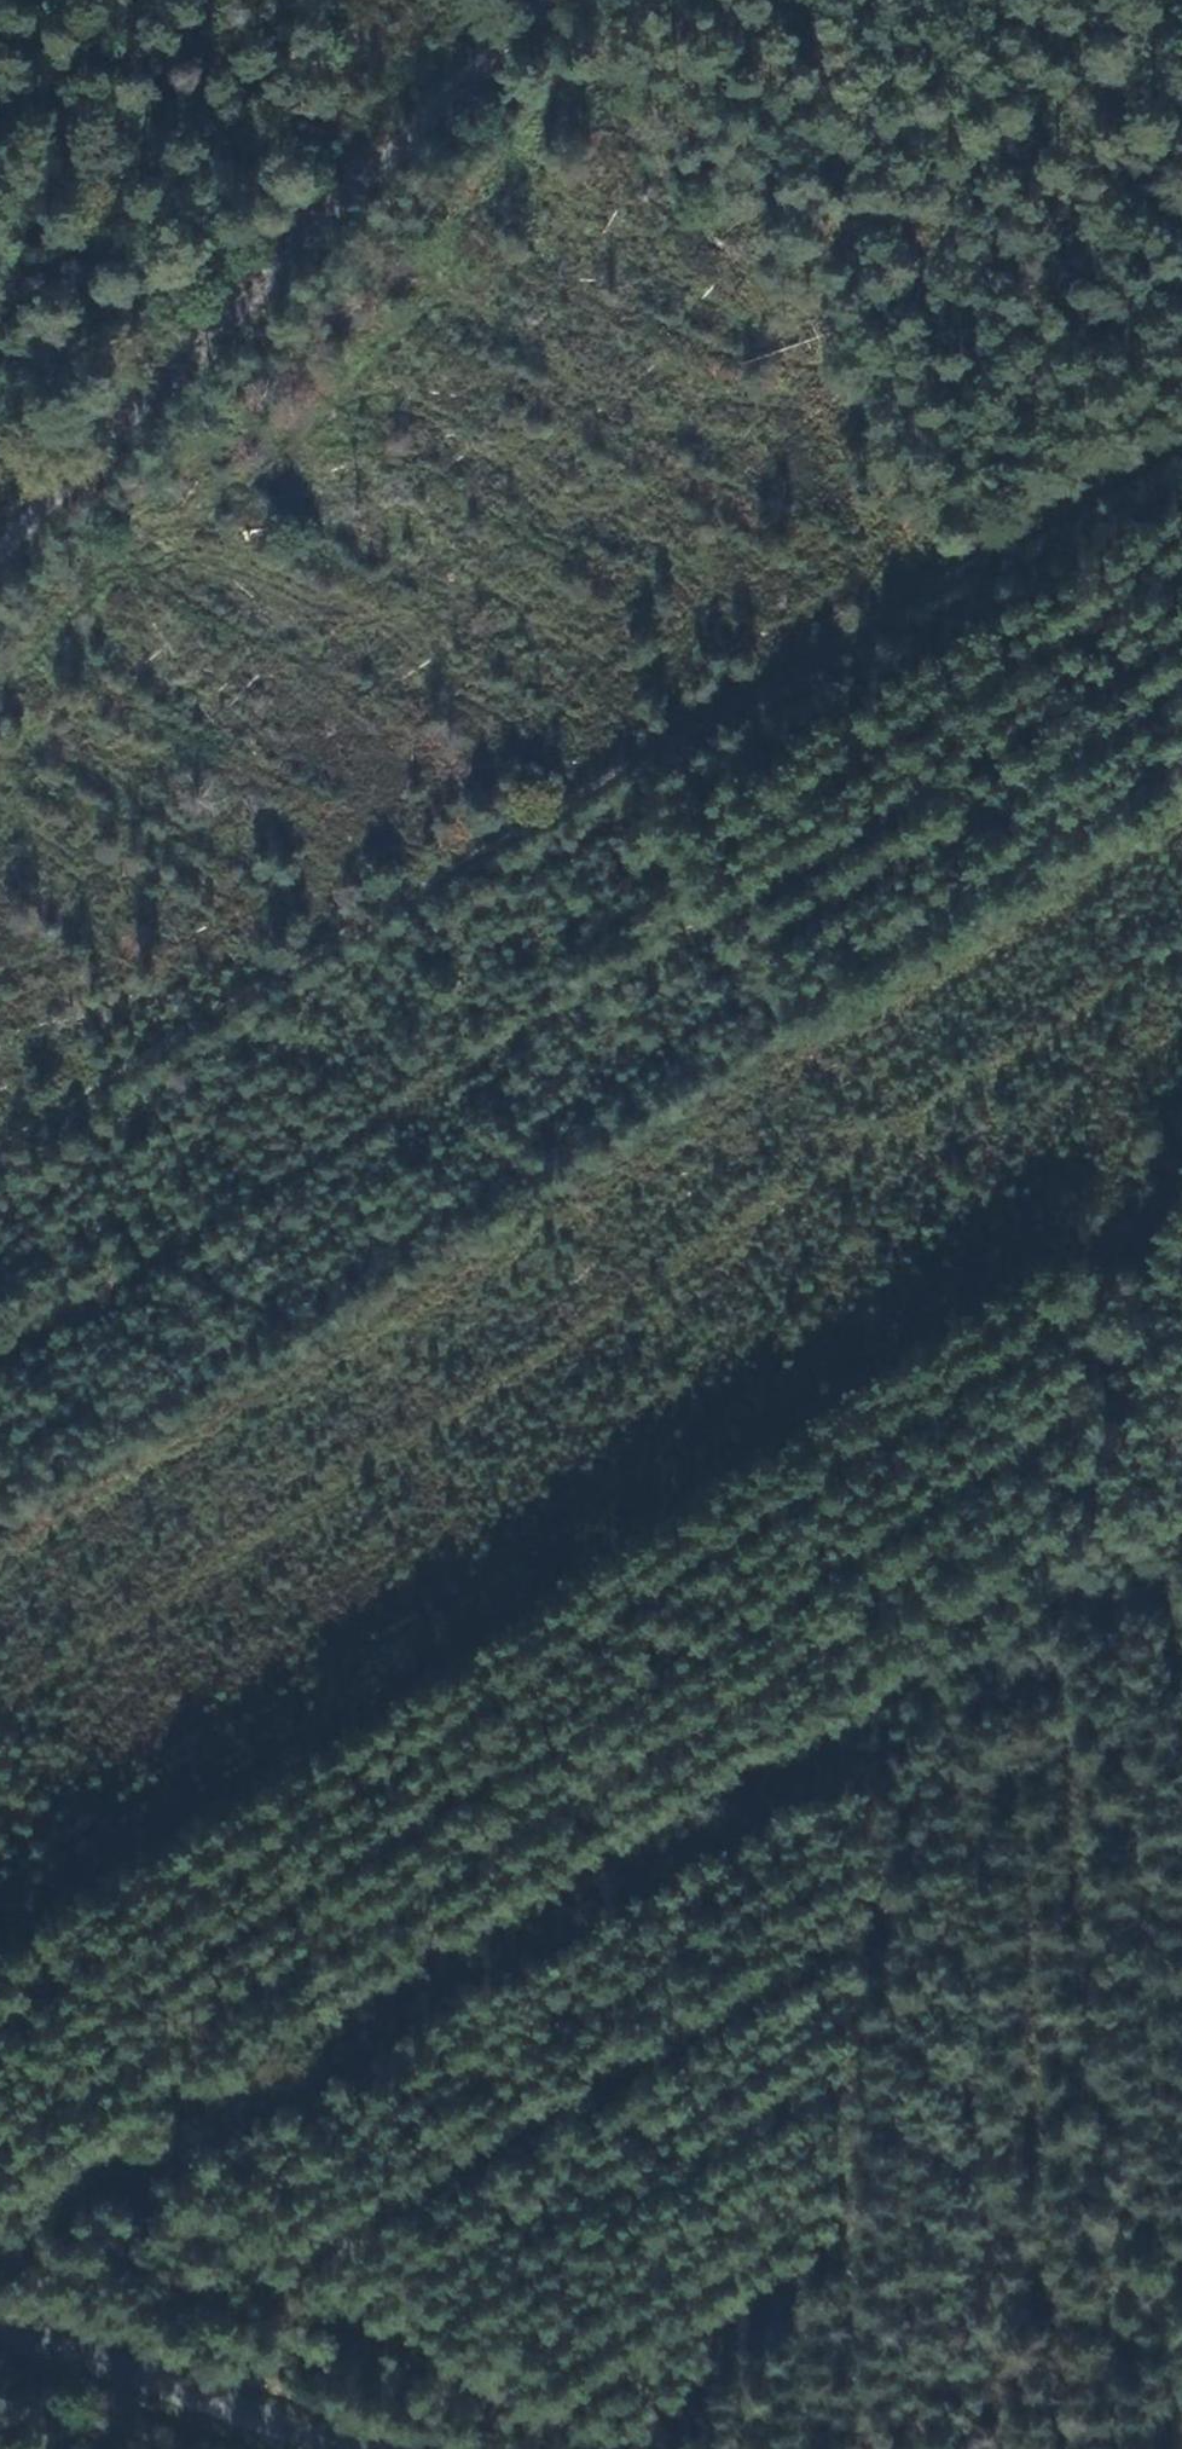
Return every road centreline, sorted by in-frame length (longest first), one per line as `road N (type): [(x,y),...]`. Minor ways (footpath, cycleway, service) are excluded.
road 1 (track): [(539,0),(0,544)]
road 2 (tertiary): [(340,2448),(0,2331)]

